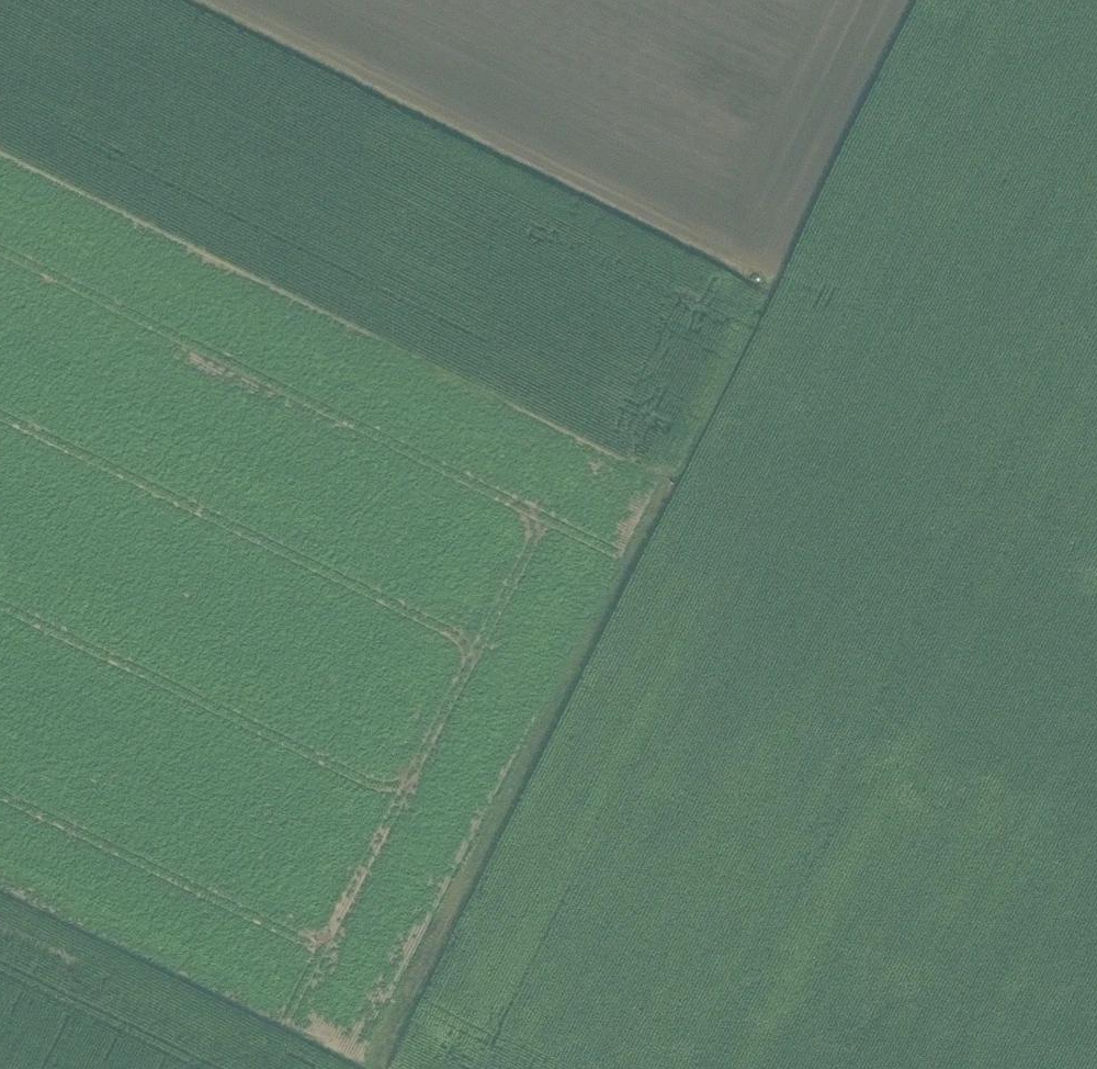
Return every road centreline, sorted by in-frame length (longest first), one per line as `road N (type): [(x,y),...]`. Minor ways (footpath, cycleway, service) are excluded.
road 1 (track): [(663,481),(366,1068)]

